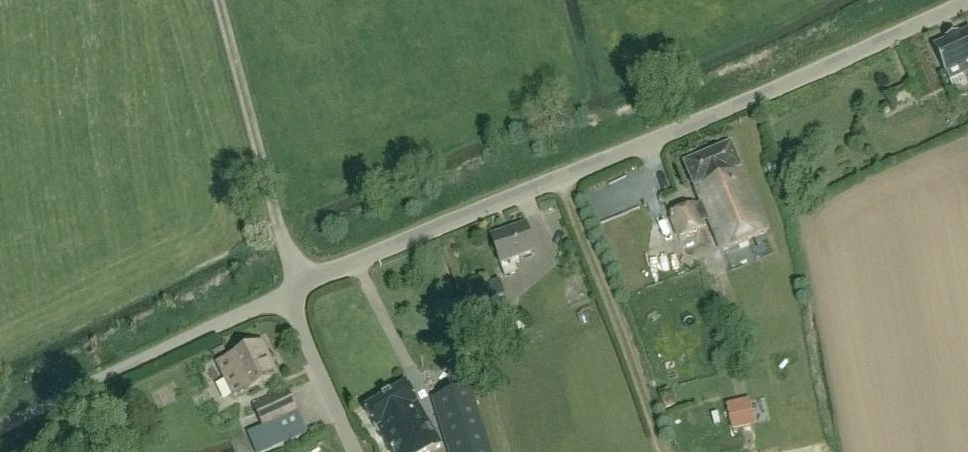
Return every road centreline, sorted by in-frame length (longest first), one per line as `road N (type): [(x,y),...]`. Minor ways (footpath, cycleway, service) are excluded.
road 1 (unclassified): [(285,293),(967,2)]
road 2 (unclassified): [(0,428),(285,293)]
road 3 (track): [(557,180),(664,451)]
road 4 (unclassified): [(356,451),(285,293)]

